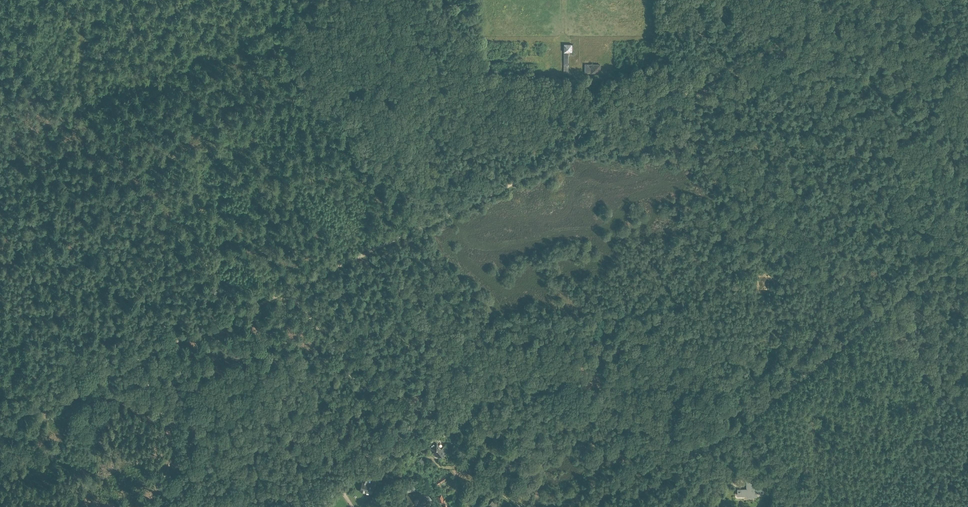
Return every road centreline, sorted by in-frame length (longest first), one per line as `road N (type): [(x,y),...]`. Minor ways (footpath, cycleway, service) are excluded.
road 1 (track): [(144,357),(591,143),(863,0)]
road 2 (track): [(624,506),(967,244)]
road 3 (track): [(321,274),(296,251),(198,263),(0,47)]
road 4 (track): [(125,182),(302,91),(306,74),(293,54),(231,0)]
road 5 (track): [(0,284),(73,140),(84,0)]
road 6 (track): [(0,426),(144,357)]
road 7 (track): [(156,506),(174,433),(152,397),(144,357)]
road 8 (track): [(174,433),(248,458),(282,506)]
road 9 (track): [(438,506),(420,490),(397,492),(391,485),(378,418)]

